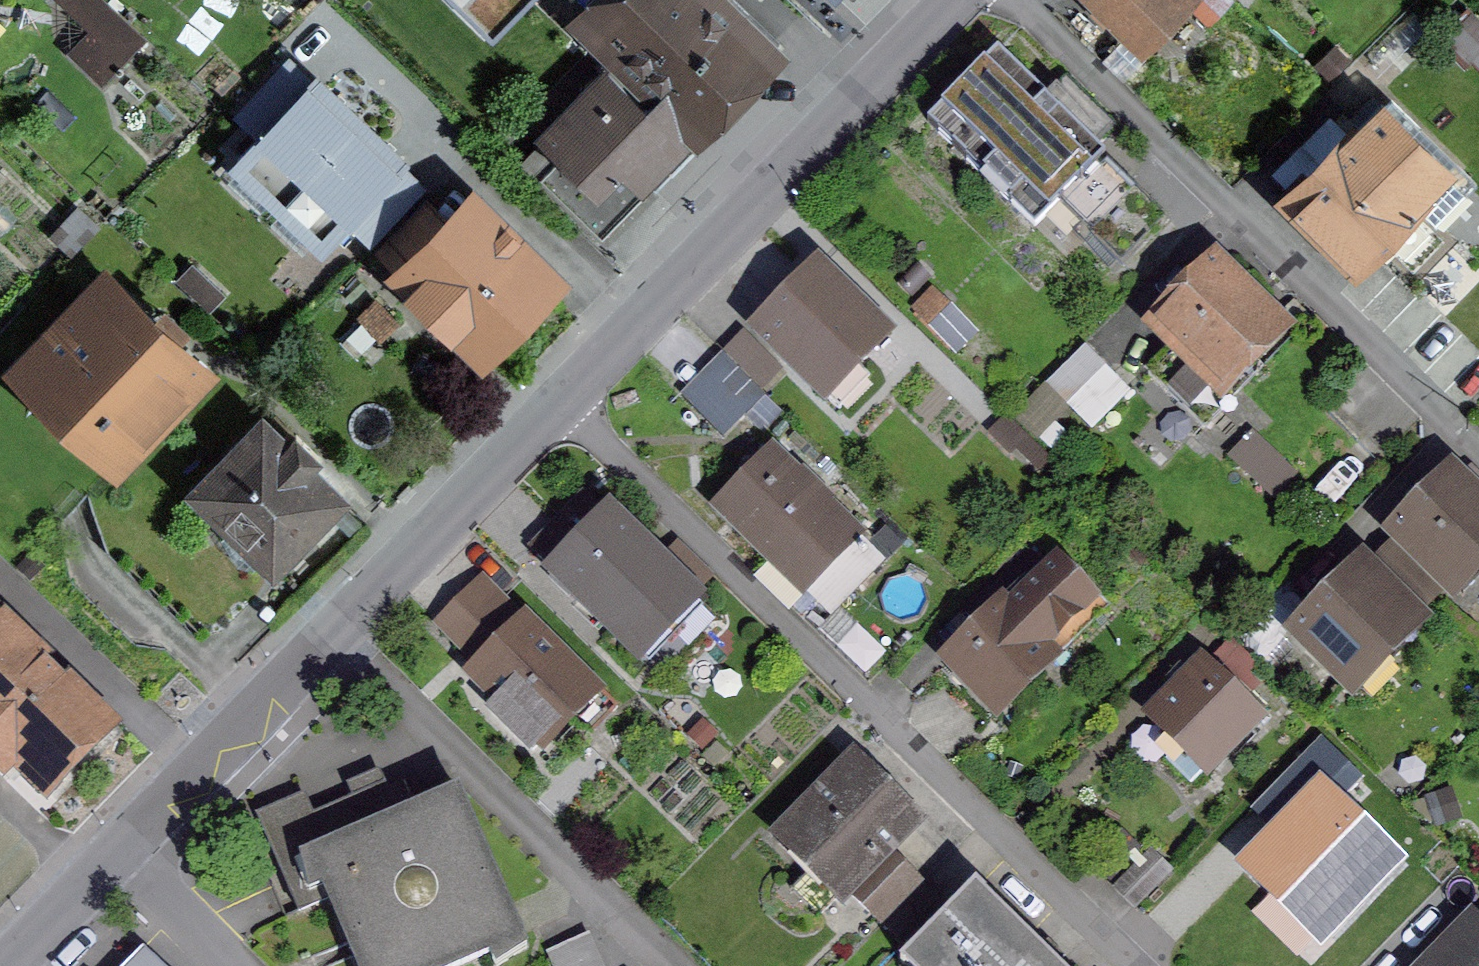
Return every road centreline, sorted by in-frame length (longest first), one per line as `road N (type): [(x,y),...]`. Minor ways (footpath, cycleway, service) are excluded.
road 1 (unclassified): [(8,965),(959,0)]

